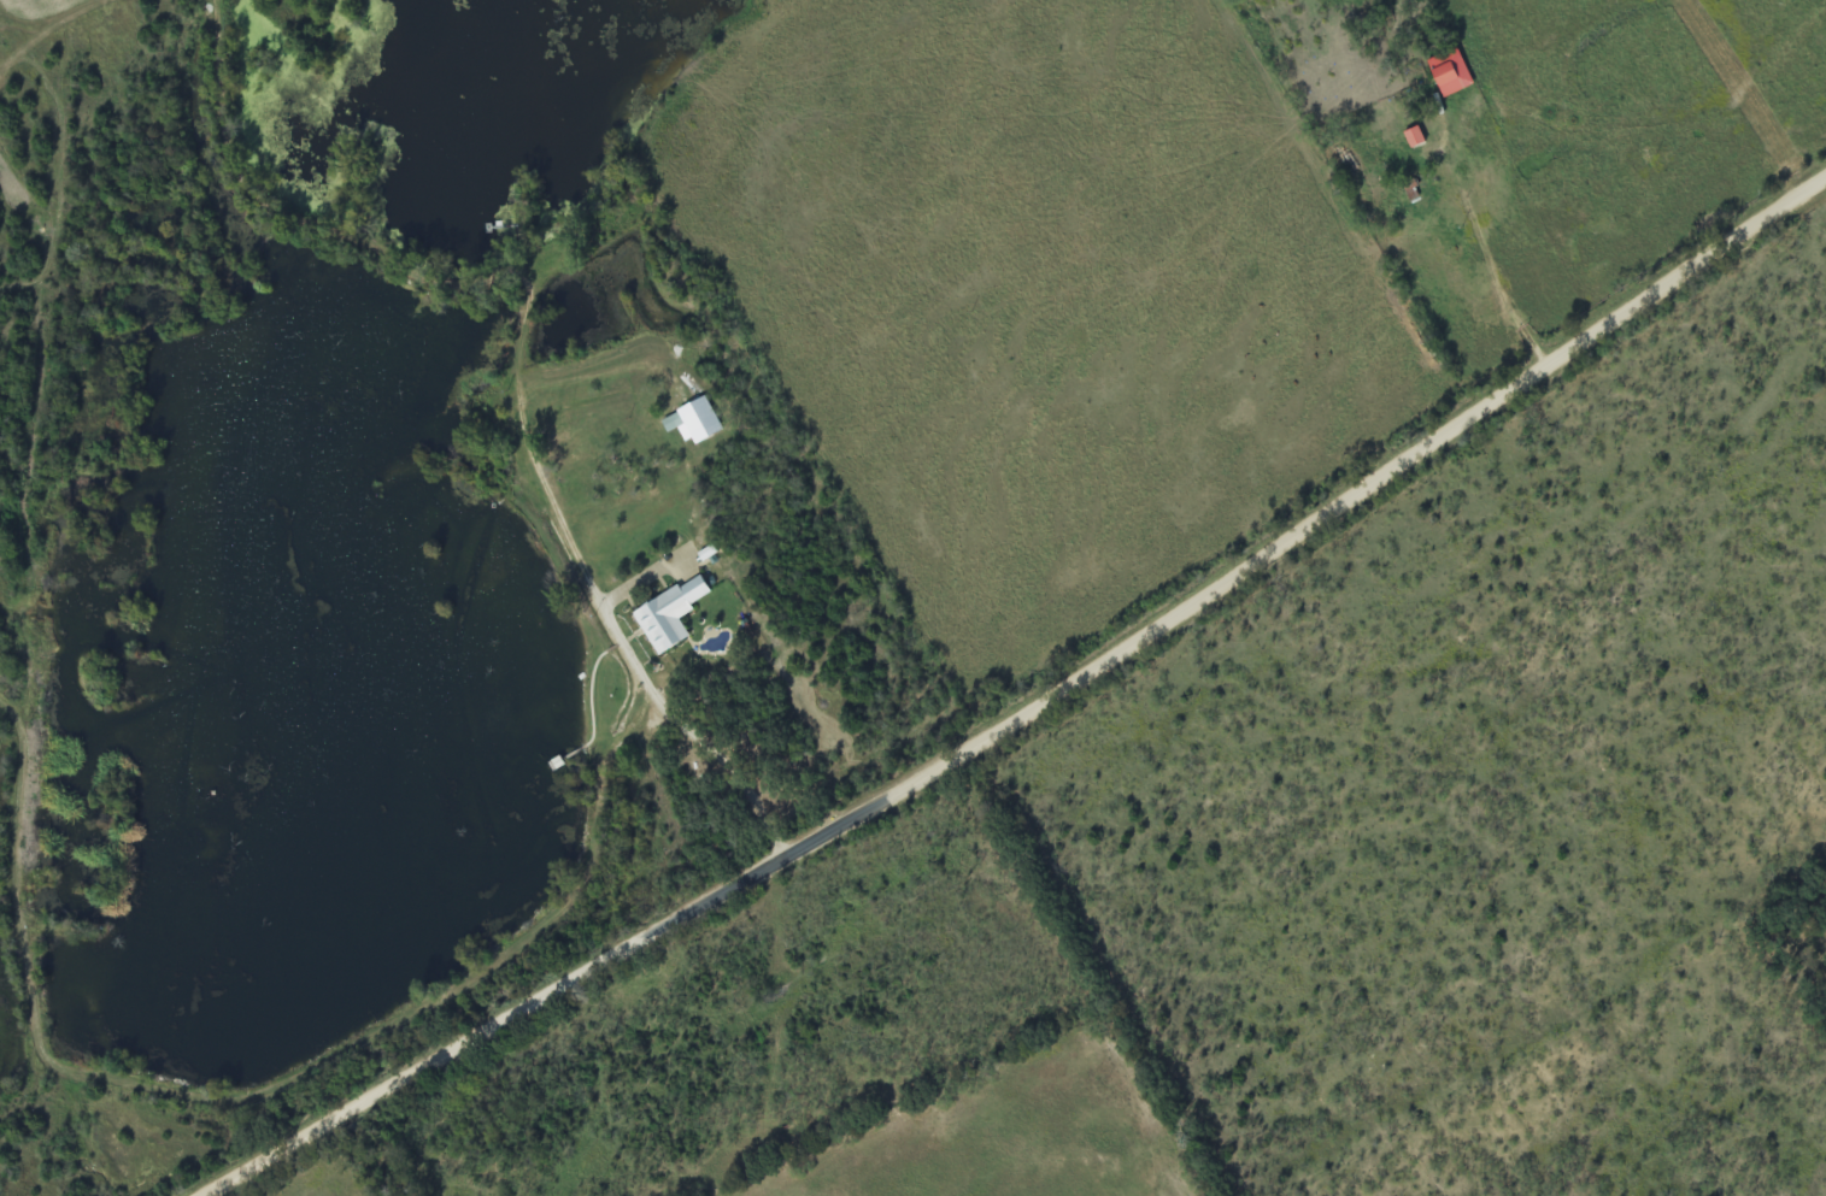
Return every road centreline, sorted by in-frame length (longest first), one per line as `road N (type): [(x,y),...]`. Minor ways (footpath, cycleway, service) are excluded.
road 1 (residential): [(210,1195),(1004,731),(1825,182)]

